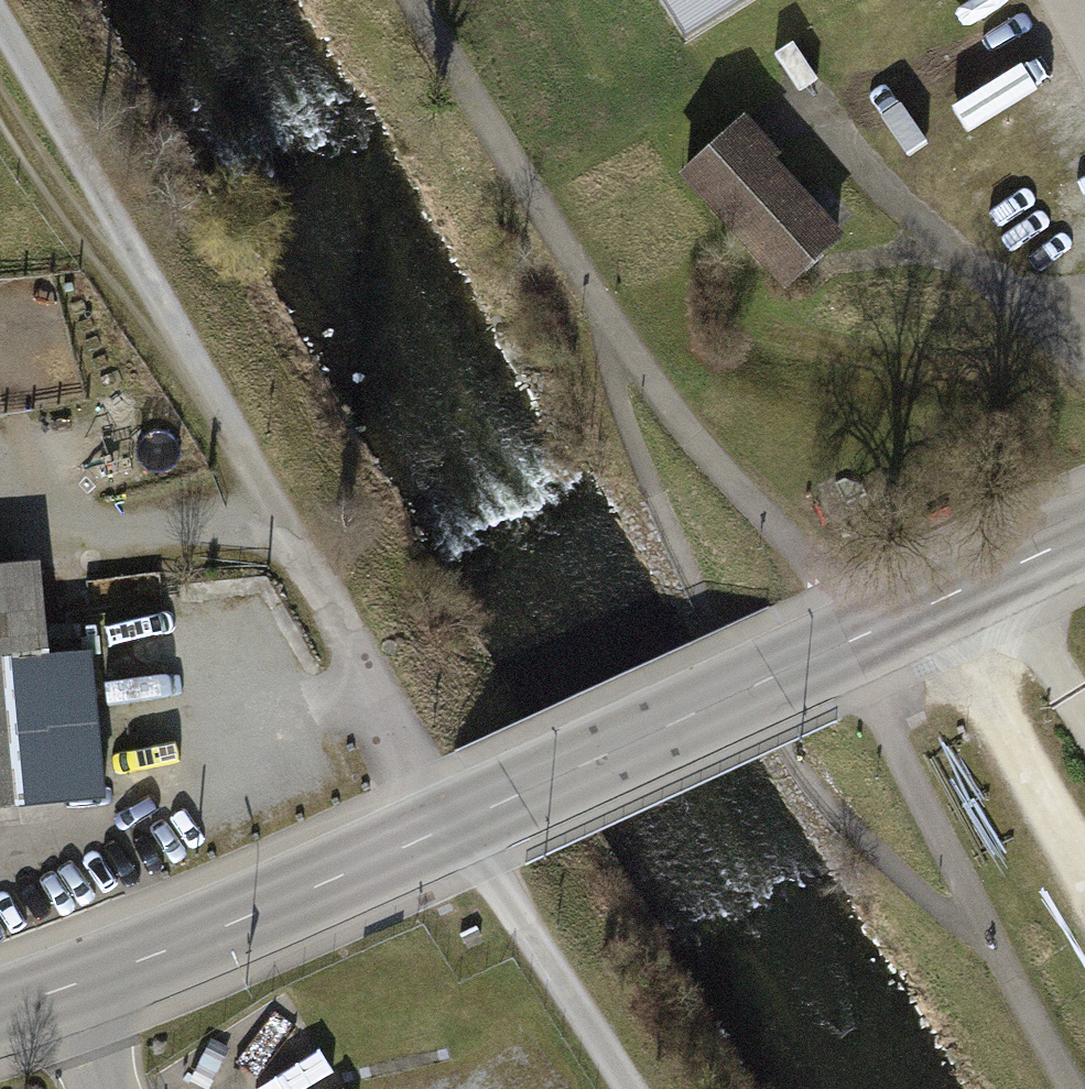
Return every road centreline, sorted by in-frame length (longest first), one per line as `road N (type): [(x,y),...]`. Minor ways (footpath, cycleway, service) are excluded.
road 1 (track): [(621,1088),(451,825),(123,256)]
road 2 (track): [(988,945),(847,827),(794,761),(712,618),(656,496),(614,391),(613,338)]
road 3 (track): [(613,338),(824,582),(988,945)]
road 4 (primary): [(1084,532),(493,804)]
road 5 (primary): [(0,1011),(64,992),(493,804)]
road 6 (track): [(418,0),(613,338)]
road 7 (track): [(1084,370),(808,122)]
road 8 (track): [(123,256),(100,182),(0,11)]
road 9 (track): [(123,256),(0,96)]
road 10 (track): [(988,945),(1075,1088)]

